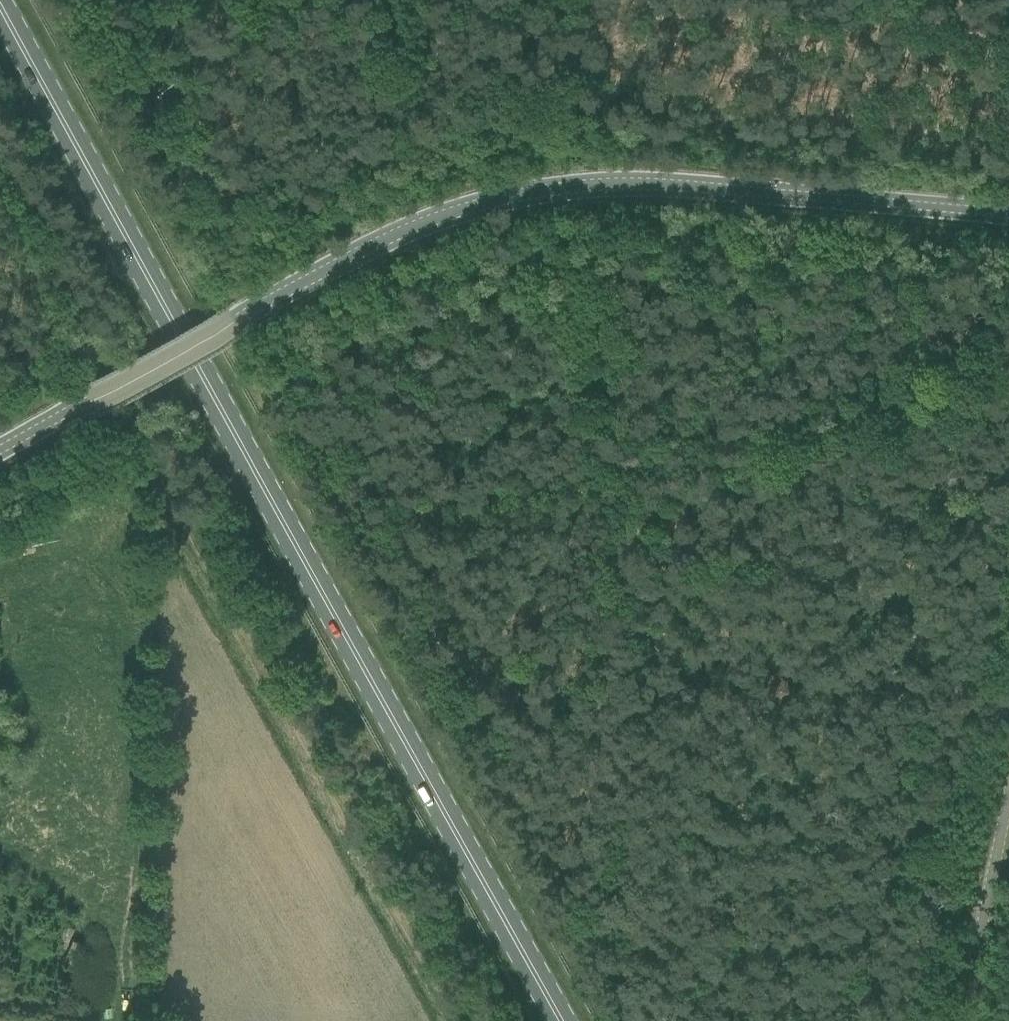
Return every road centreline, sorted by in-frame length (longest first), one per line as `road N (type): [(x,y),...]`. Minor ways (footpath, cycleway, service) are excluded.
road 1 (primary): [(558,1020),(0,8)]
road 2 (tertiary): [(0,449),(422,227),(517,194),(631,182),(1008,206)]
road 3 (unclassified): [(976,1020),(1008,794)]

